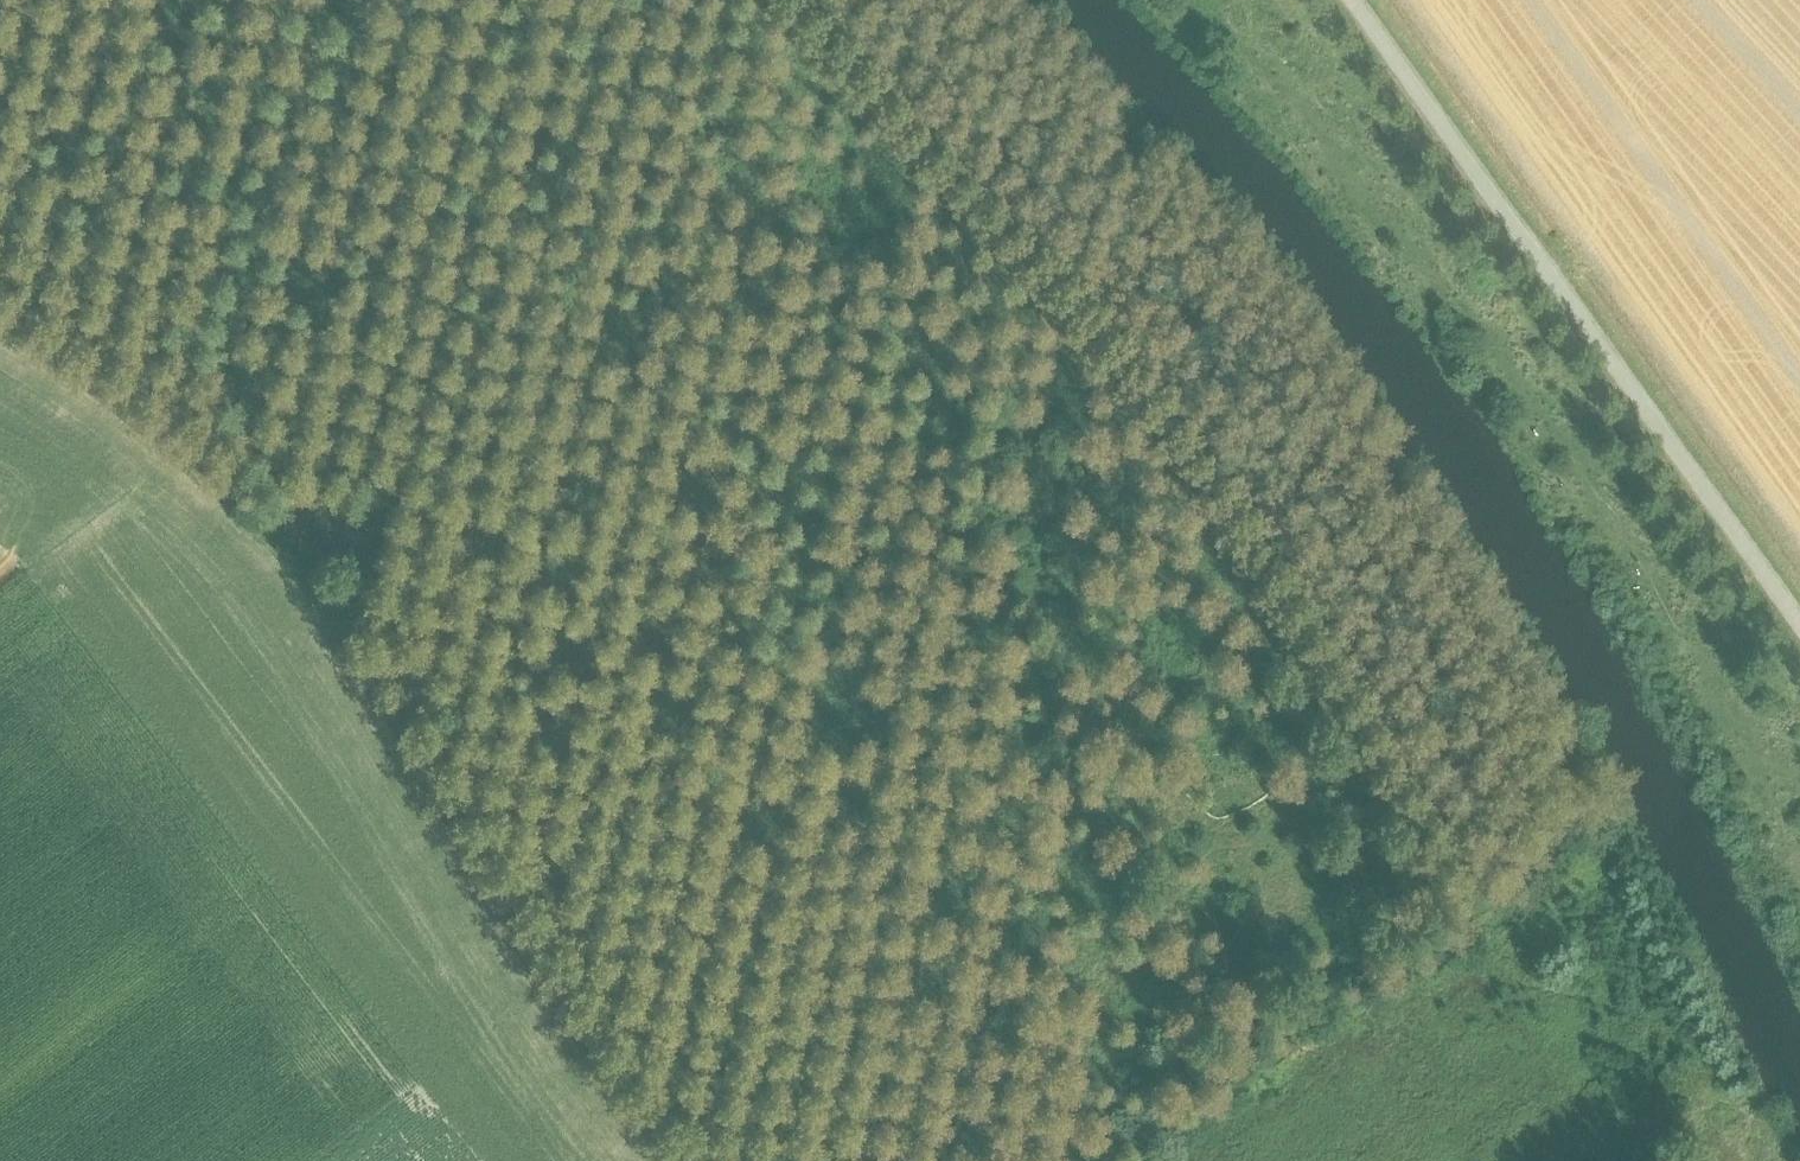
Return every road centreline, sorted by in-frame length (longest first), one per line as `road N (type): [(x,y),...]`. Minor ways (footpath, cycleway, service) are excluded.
road 1 (unclassified): [(1799,624),(1353,0)]

